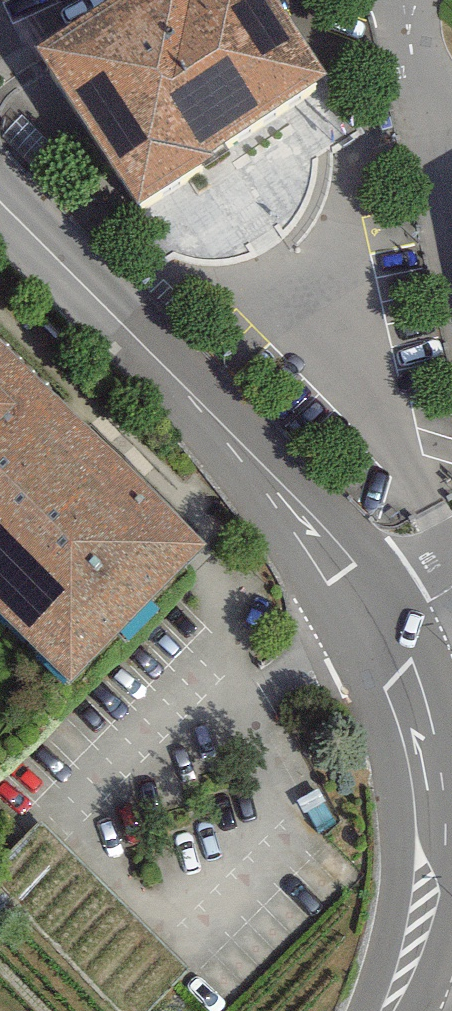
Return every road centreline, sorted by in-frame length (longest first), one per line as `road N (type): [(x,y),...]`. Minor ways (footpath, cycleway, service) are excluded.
road 1 (tertiary): [(381,630),(350,580),(240,449),(0,211)]
road 2 (tertiary): [(391,1010),(429,911),(434,803),(414,696),(381,630)]
road 3 (residential): [(451,275),(426,138),(416,1)]

